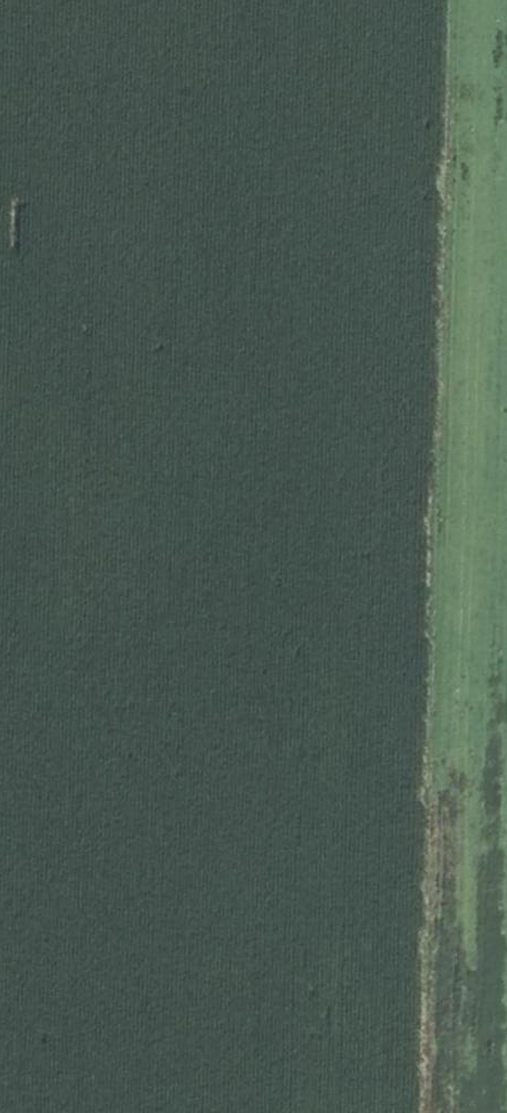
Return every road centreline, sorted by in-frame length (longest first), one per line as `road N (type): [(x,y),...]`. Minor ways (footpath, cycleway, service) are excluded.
road 1 (track): [(0,663),(506,657)]

